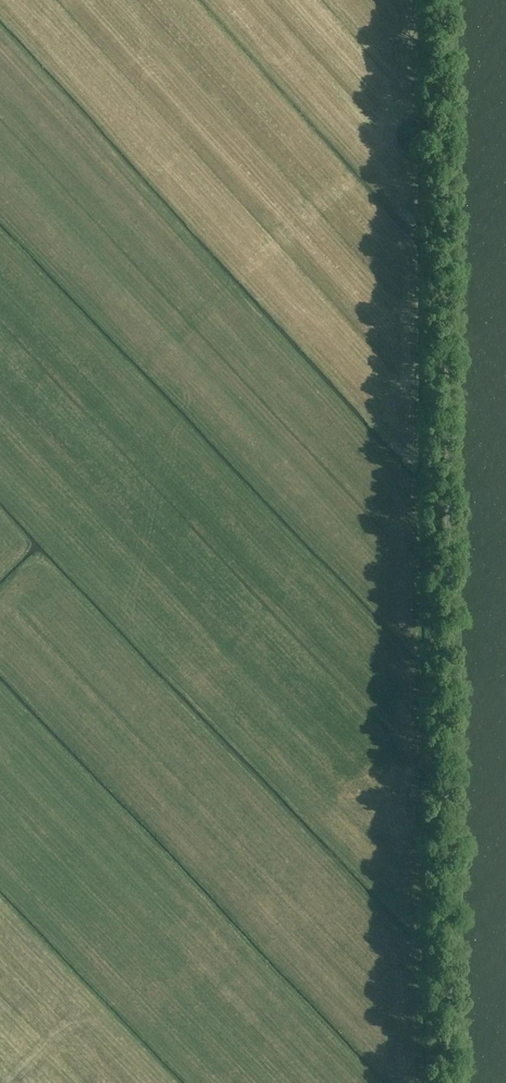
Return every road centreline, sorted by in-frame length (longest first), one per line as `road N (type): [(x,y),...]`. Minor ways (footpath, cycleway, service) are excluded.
road 1 (track): [(190,688),(339,804),(443,804)]

